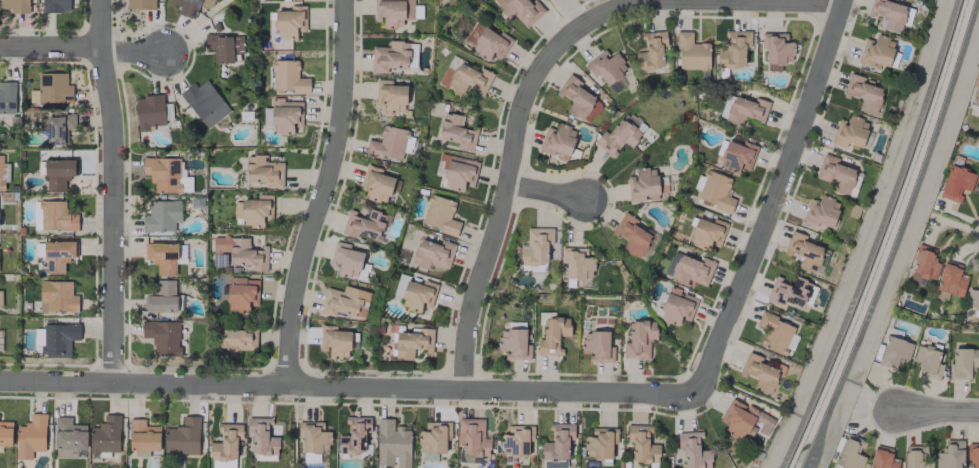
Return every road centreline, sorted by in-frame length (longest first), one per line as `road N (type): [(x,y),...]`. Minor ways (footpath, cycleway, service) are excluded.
road 1 (residential): [(0,380),(695,394)]
road 2 (residential): [(695,394),(842,0)]
road 3 (residential): [(288,386),(296,293),(336,154),(345,0)]
road 4 (residential): [(103,0),(116,138),(116,383)]
road 5 (residential): [(466,391),(471,312),(524,100),(547,55)]
road 6 (residential): [(840,8),(629,7),(588,23),(547,55)]
road 7 (residential): [(0,47),(167,54)]

